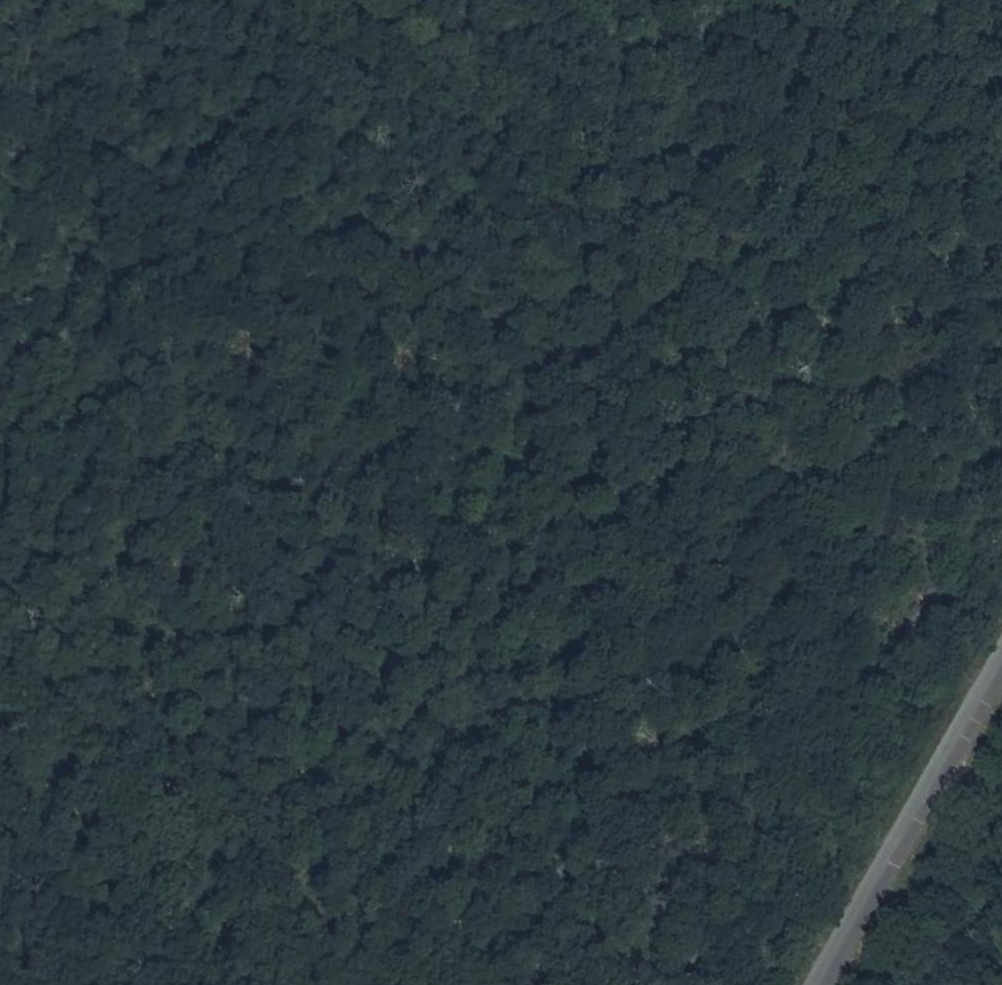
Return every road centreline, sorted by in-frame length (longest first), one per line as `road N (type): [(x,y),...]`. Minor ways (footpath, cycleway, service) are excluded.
road 1 (unclassified): [(1001,661),(817,984)]

